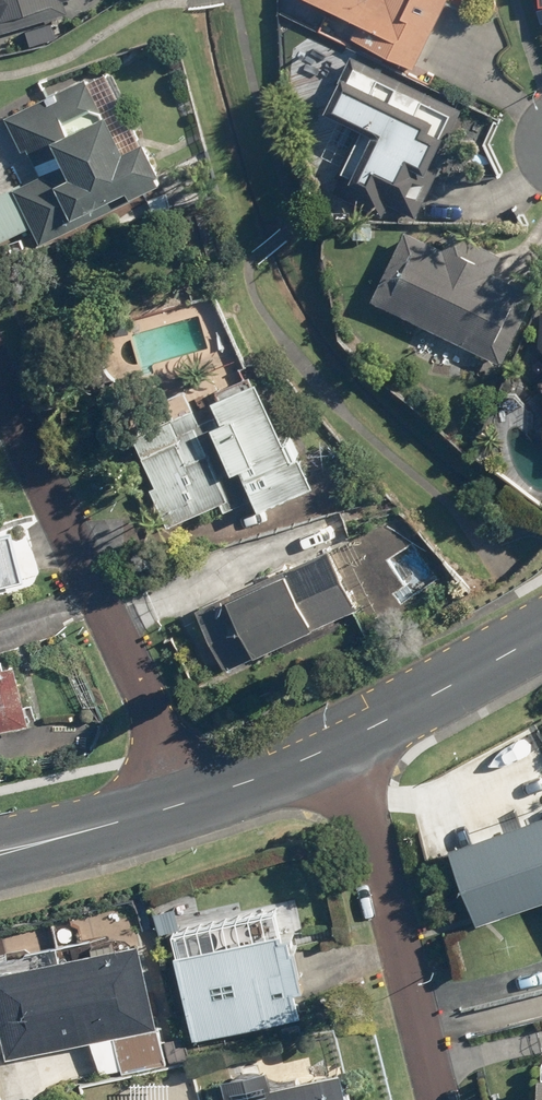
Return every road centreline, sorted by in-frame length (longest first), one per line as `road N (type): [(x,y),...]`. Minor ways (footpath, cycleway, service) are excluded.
road 1 (residential): [(192,801),(0,378)]
road 2 (residential): [(340,745),(434,1099)]
road 3 (tertiary): [(340,745),(541,632)]
road 4 (tertiary): [(0,853),(192,801)]
road 5 (tertiary): [(192,801),(340,745)]

